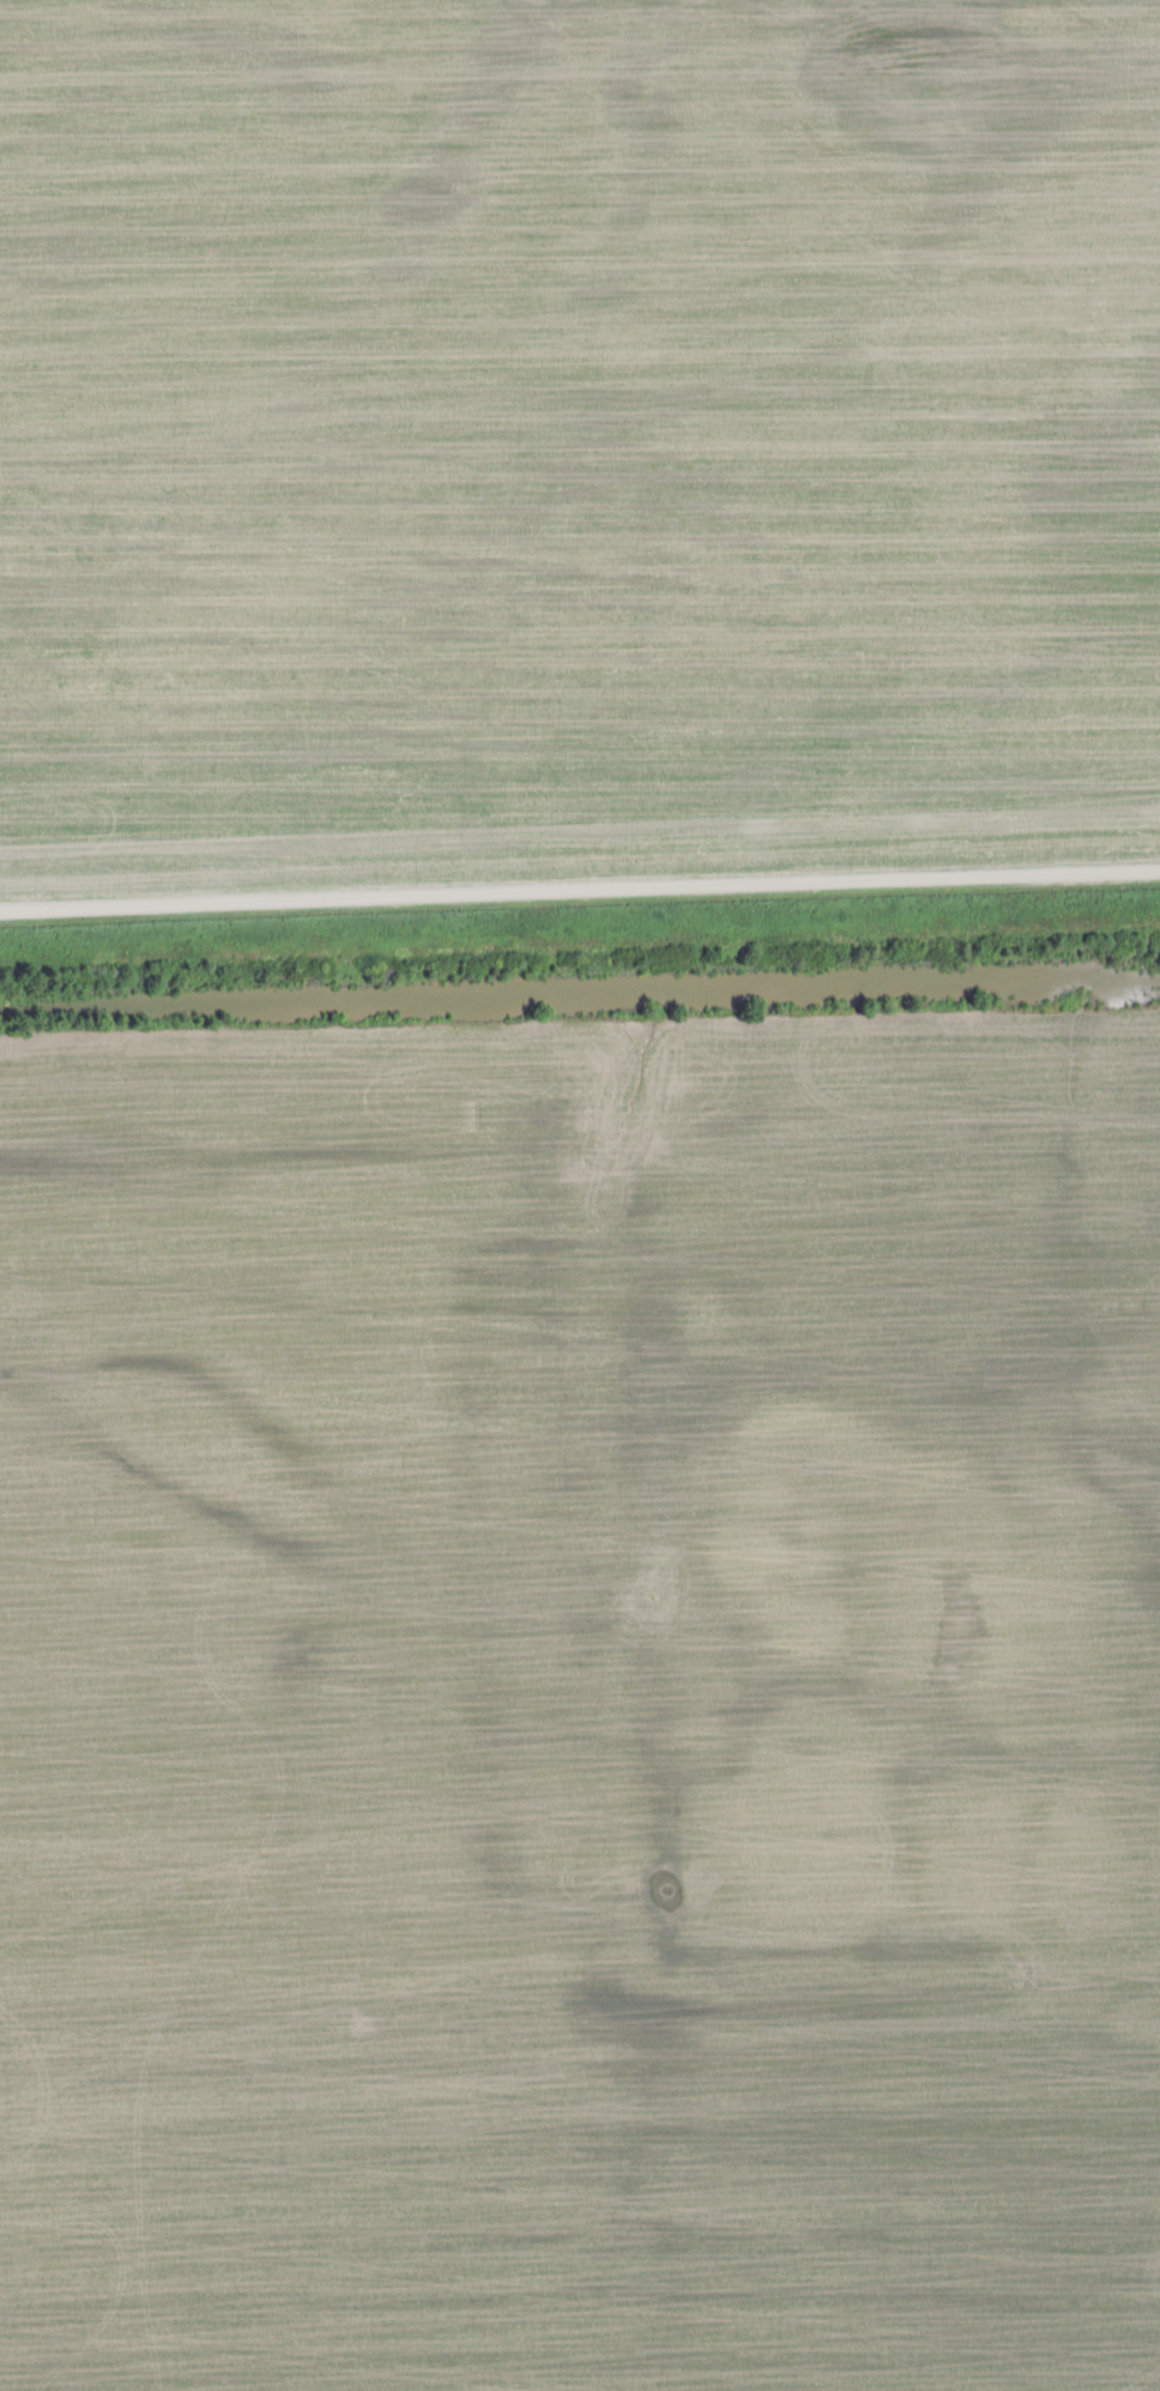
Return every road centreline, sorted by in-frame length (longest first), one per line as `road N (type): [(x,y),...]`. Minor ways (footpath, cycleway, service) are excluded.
road 1 (residential): [(0,906),(1159,865)]

